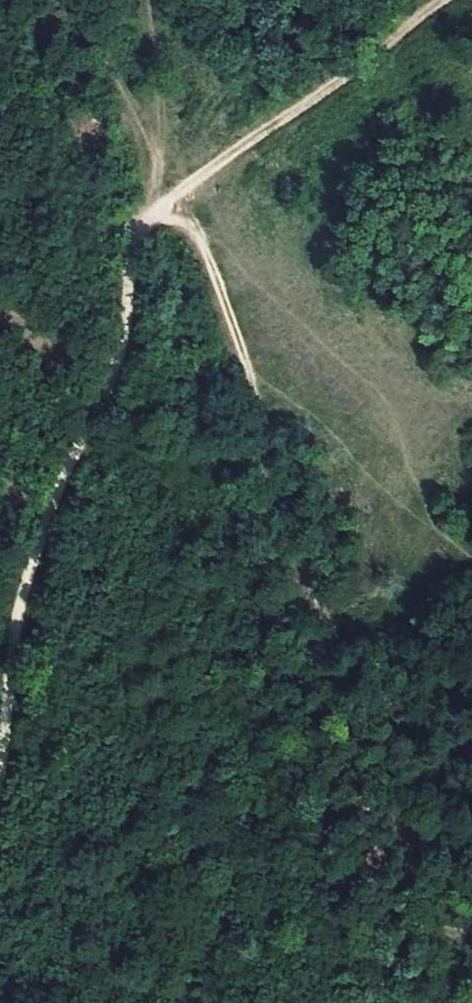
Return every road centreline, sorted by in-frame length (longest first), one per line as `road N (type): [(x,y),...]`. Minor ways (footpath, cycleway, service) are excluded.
road 1 (track): [(159,206),(194,235),(248,372),(369,770),(383,877),(419,924),(456,934),(471,930)]
road 2 (track): [(0,761),(19,622),(58,464),(119,365),(132,259),(159,206)]
road 3 (track): [(159,206),(442,0)]
road 4 (track): [(159,206),(150,149),(77,0)]

